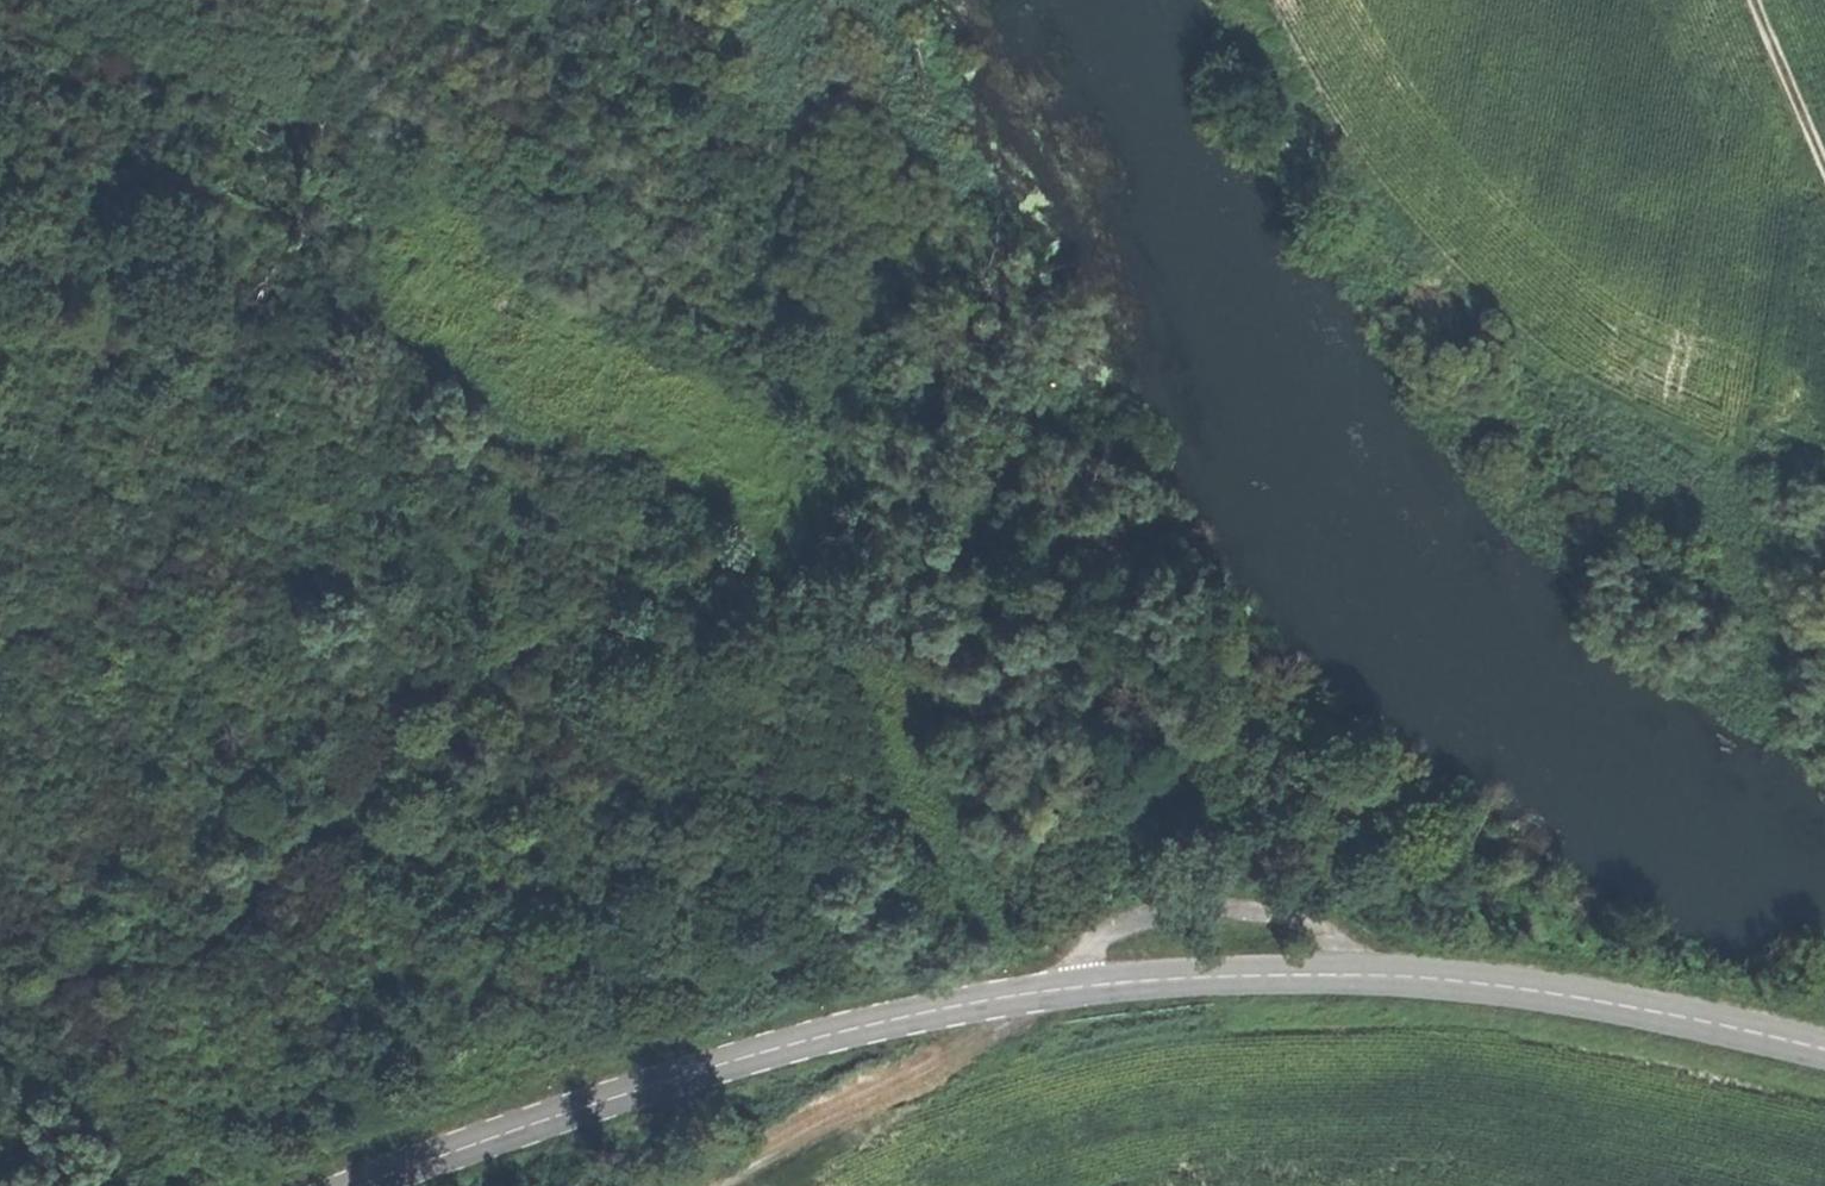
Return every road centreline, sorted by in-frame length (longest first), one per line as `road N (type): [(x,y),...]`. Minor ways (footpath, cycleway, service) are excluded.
road 1 (secondary): [(1824,1047),(1666,1009),(1478,980),(1274,972),(1115,985),(964,1004),(770,1050),(358,1185)]
road 2 (track): [(1758,0),(1824,161)]

